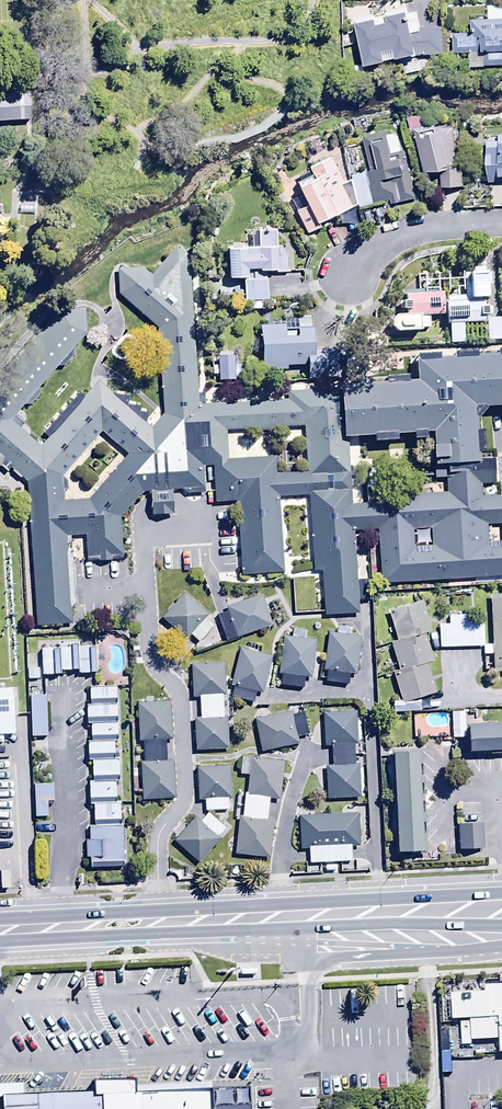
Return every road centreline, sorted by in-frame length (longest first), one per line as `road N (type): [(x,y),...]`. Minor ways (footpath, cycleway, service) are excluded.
road 1 (trunk): [(0,932),(369,916)]
road 2 (residential): [(345,286),(394,236),(501,224)]
road 3 (trunk): [(369,916),(501,898)]
road 4 (trunk): [(501,928),(369,916)]

